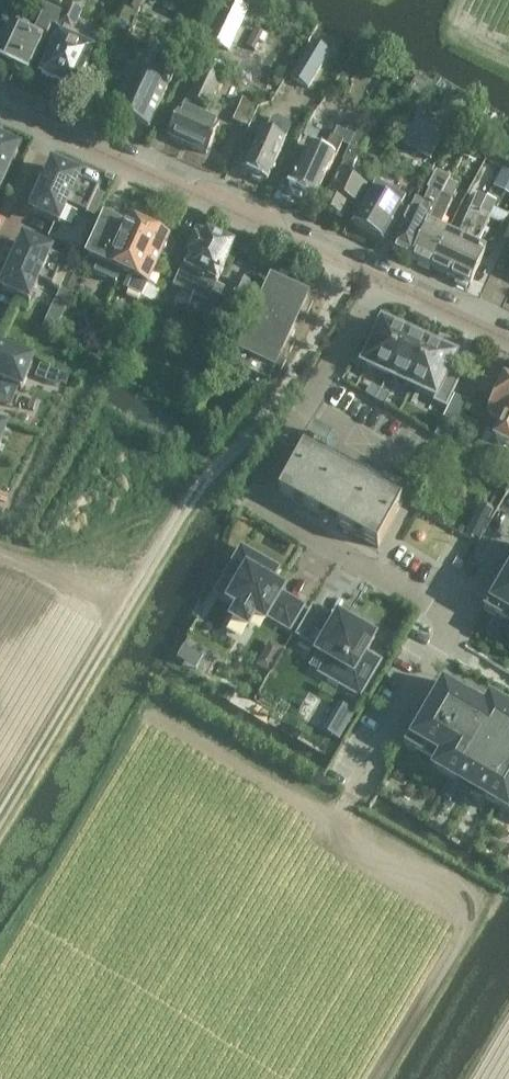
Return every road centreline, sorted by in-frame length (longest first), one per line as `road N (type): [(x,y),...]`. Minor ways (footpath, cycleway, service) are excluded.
road 1 (unclassified): [(458,618),(257,496),(380,280)]
road 2 (tertiary): [(380,280),(54,131)]
road 3 (residential): [(458,618),(361,789)]
road 4 (tertiary): [(508,340),(380,280)]
road 5 (residential): [(54,131),(0,252)]

